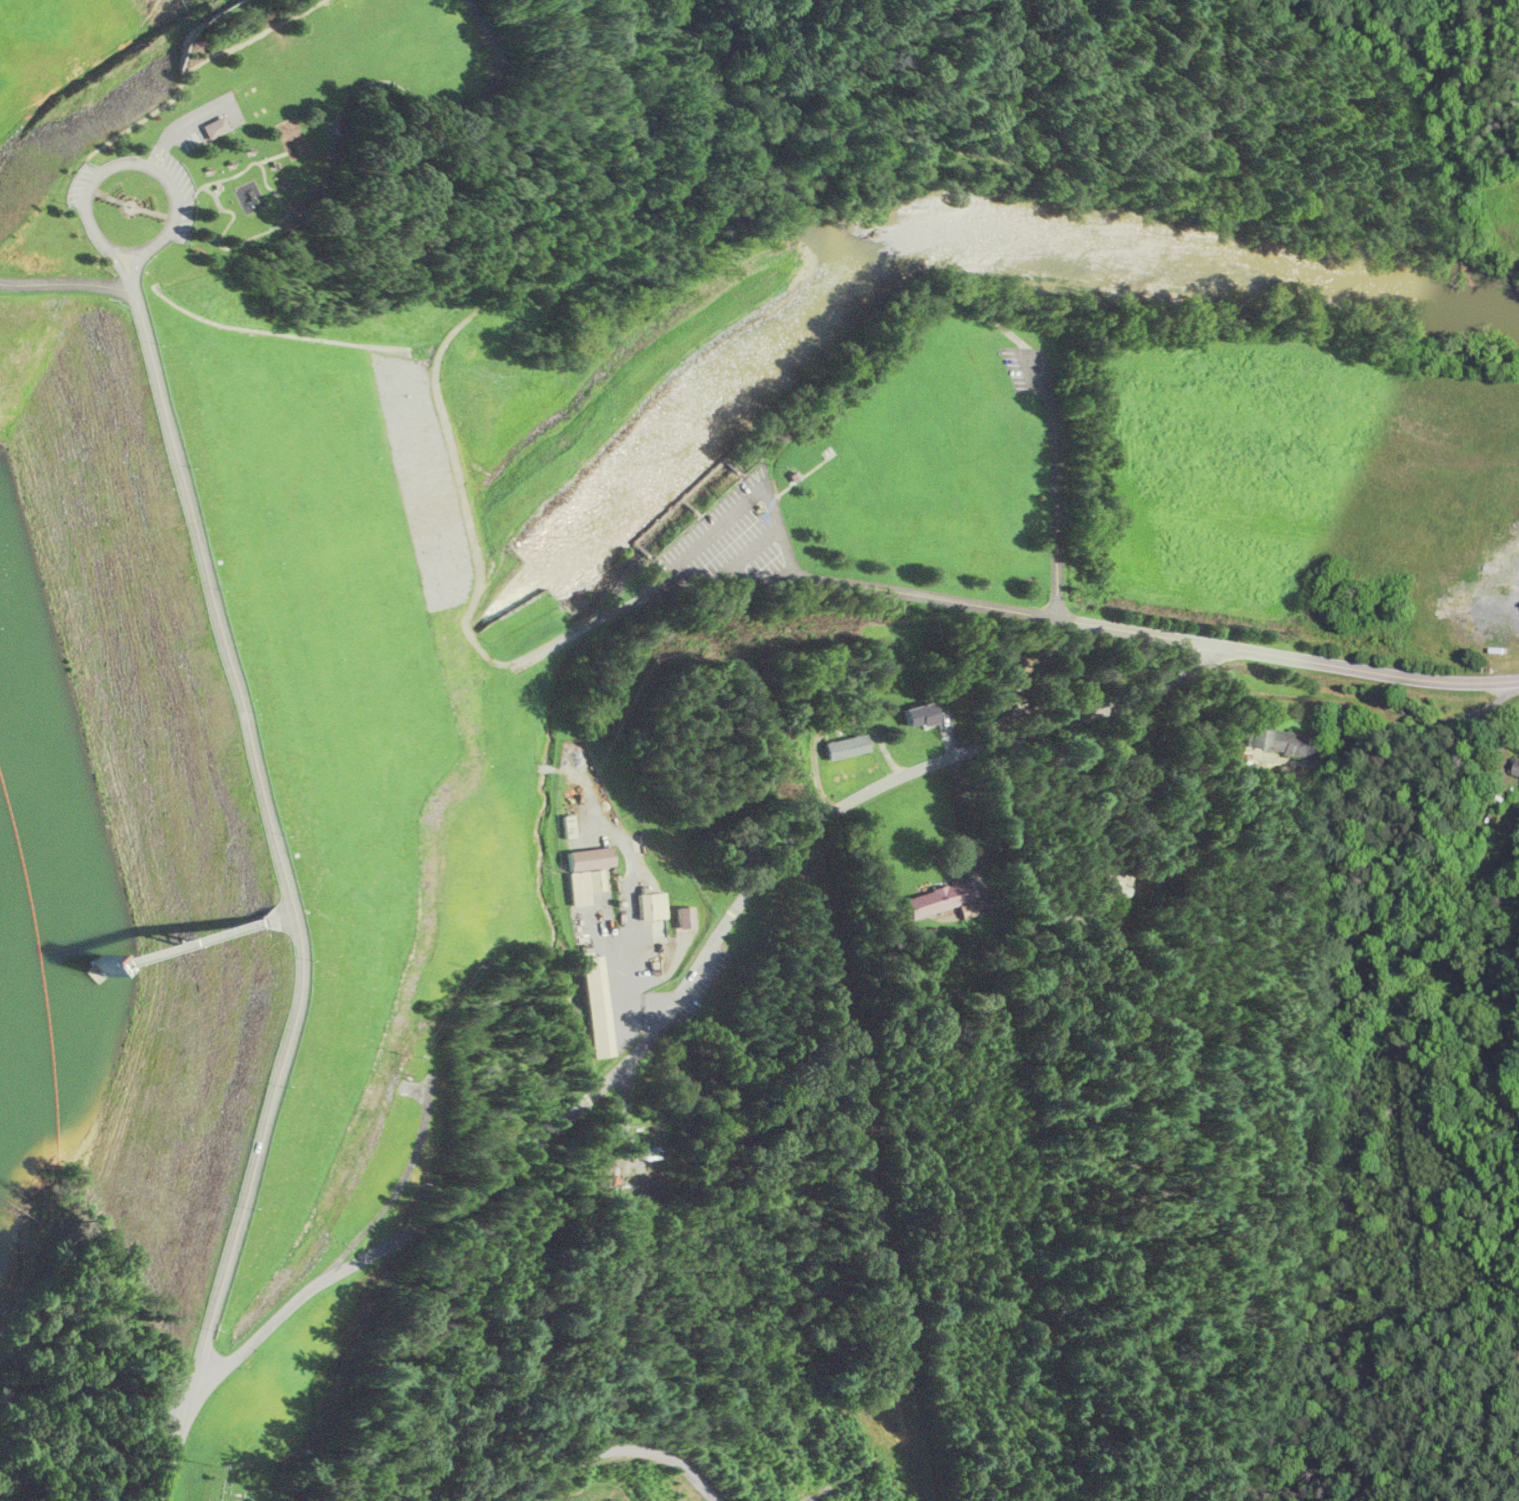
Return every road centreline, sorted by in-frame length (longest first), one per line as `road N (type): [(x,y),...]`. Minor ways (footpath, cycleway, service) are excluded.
road 1 (residential): [(1518,679),(1419,678),(1217,644)]
road 2 (track): [(1389,203),(1518,177)]
road 3 (residential): [(158,1500),(195,1380)]

